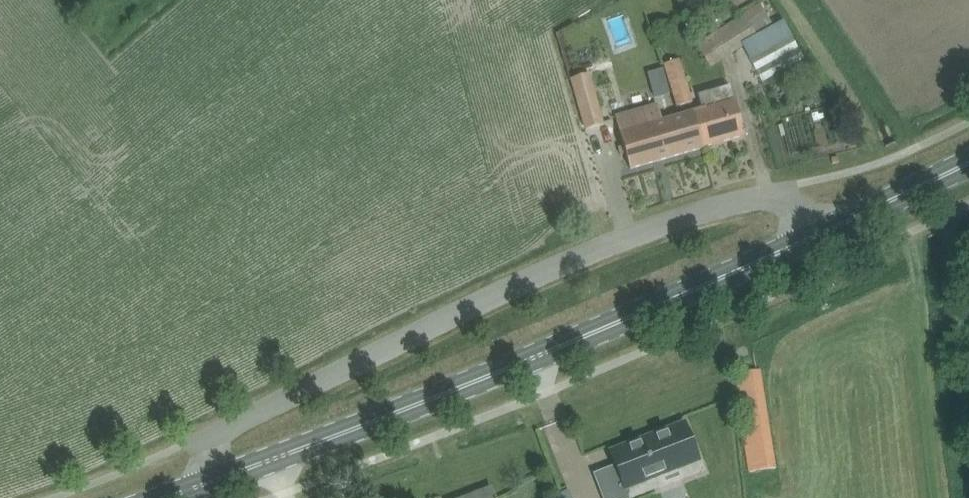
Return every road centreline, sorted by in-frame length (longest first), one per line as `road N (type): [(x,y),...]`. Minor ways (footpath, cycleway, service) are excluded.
road 1 (unclassified): [(769,201),(568,264),(219,432),(205,481)]
road 2 (primary): [(205,481),(543,353),(802,239)]
road 3 (primary): [(802,239),(968,162)]

